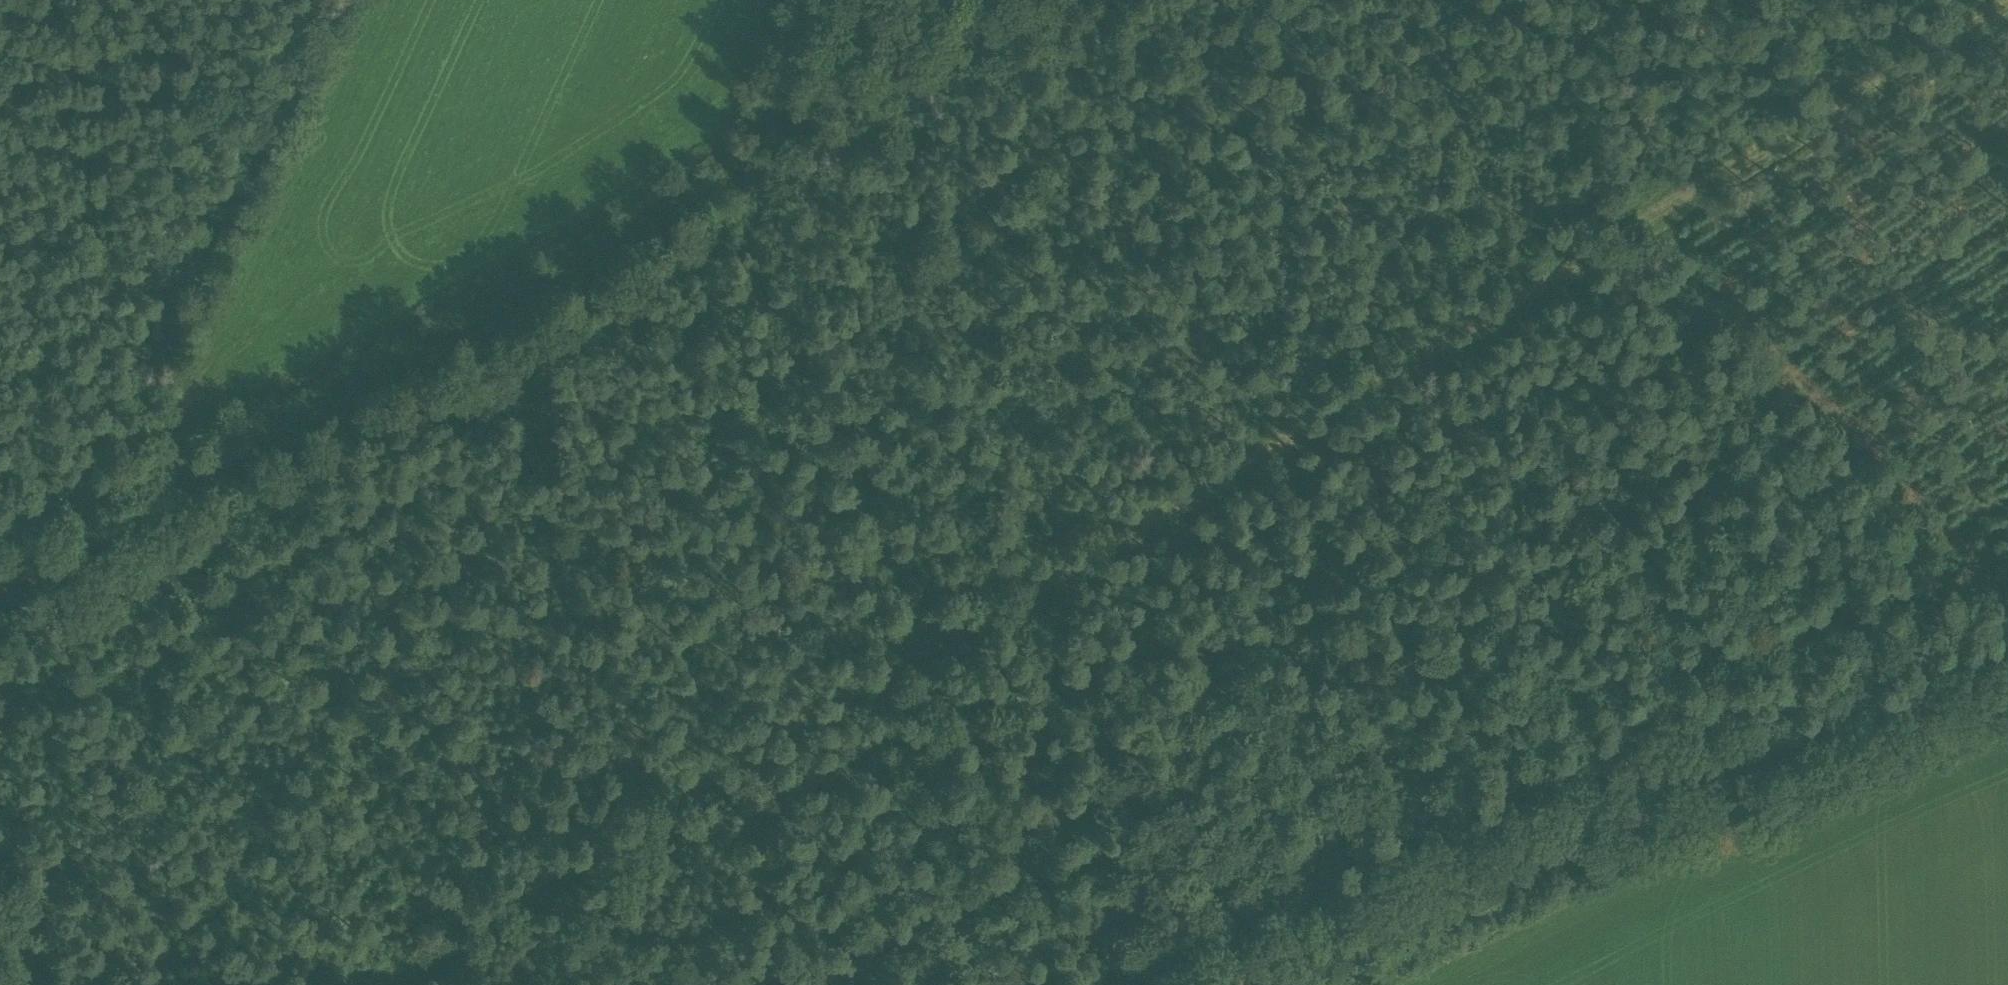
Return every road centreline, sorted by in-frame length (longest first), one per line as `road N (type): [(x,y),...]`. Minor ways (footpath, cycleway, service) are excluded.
road 1 (track): [(373,984),(1224,482),(2007,4)]
road 2 (track): [(0,597),(164,513),(1064,0)]

